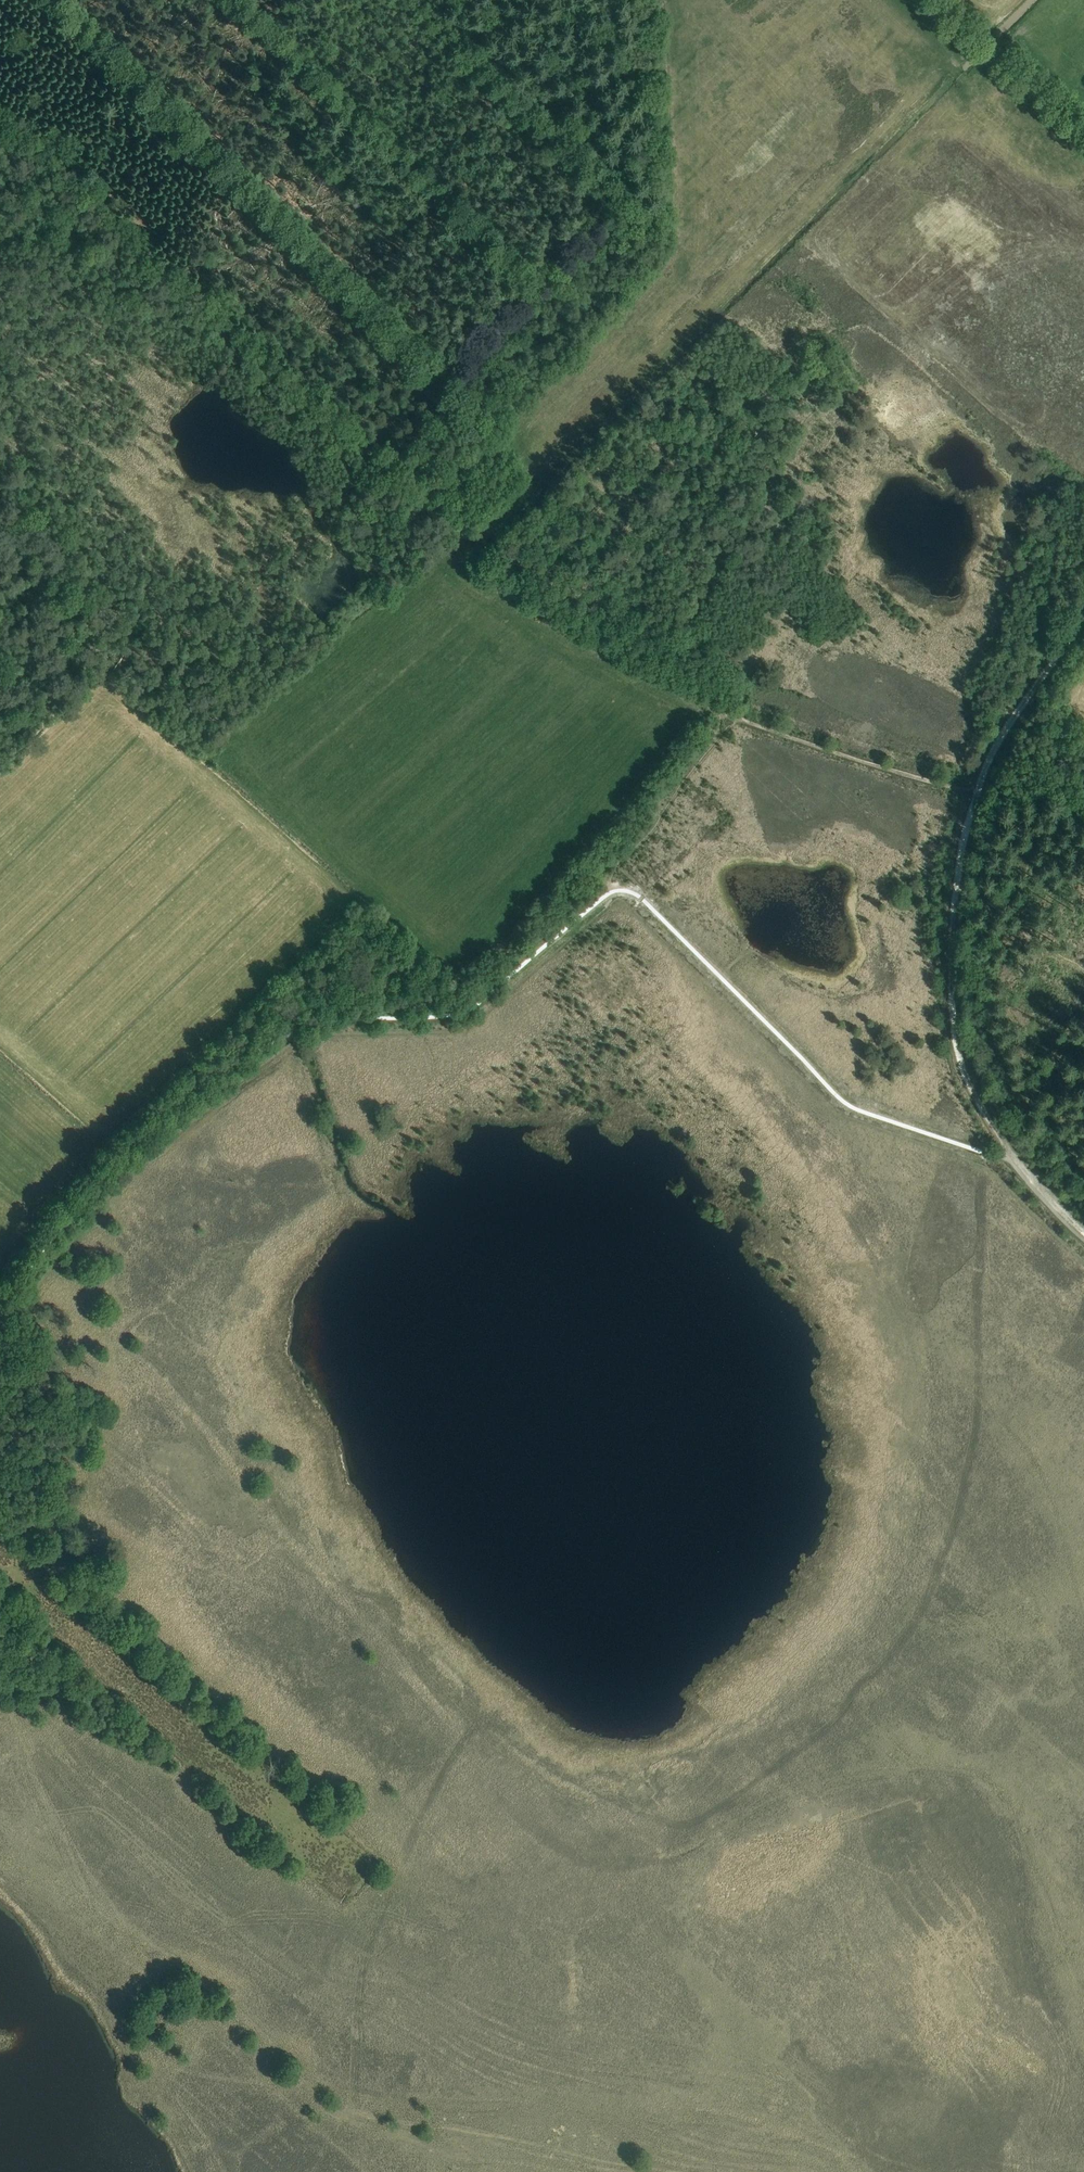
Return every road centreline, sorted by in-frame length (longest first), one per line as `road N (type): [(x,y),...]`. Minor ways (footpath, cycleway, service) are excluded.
road 1 (track): [(1083,1234),(1012,1155),(960,1054),(954,909),(979,795)]
road 2 (track): [(979,795),(1020,705),(1083,615)]
road 3 (unclassified): [(1083,130),(941,0)]

